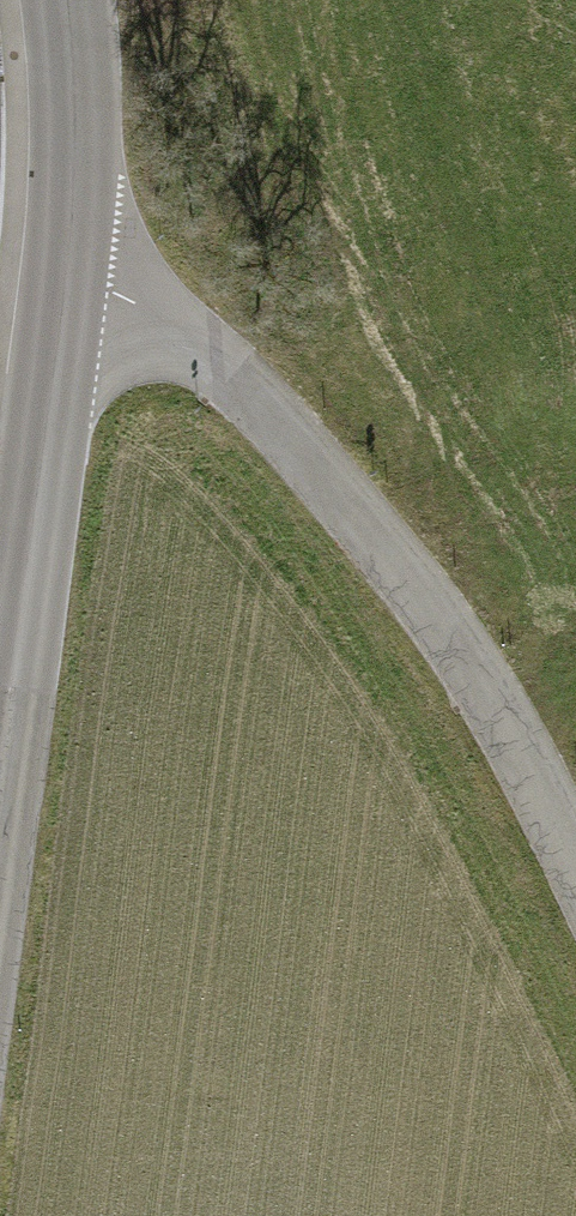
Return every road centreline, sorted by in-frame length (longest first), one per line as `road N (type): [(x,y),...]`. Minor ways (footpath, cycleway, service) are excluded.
road 1 (tertiary): [(64,281),(110,293),(208,357),(306,453),(491,700),(575,875)]
road 2 (tertiary): [(70,0),(76,54),(64,281)]
road 3 (tertiary): [(41,515),(0,787)]
road 4 (tertiary): [(64,281),(41,515)]

